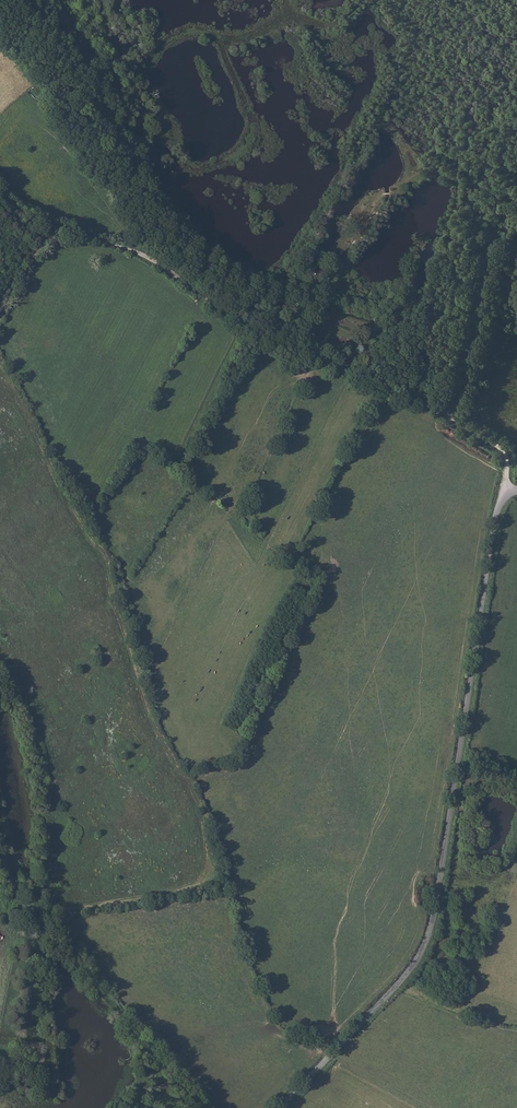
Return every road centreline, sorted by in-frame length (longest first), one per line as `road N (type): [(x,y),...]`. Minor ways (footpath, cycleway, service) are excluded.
road 1 (unclassified): [(282,1107),(427,940),(498,513),(516,497)]
road 2 (track): [(0,194),(18,209),(121,245),(224,313),(505,451),(508,499)]

